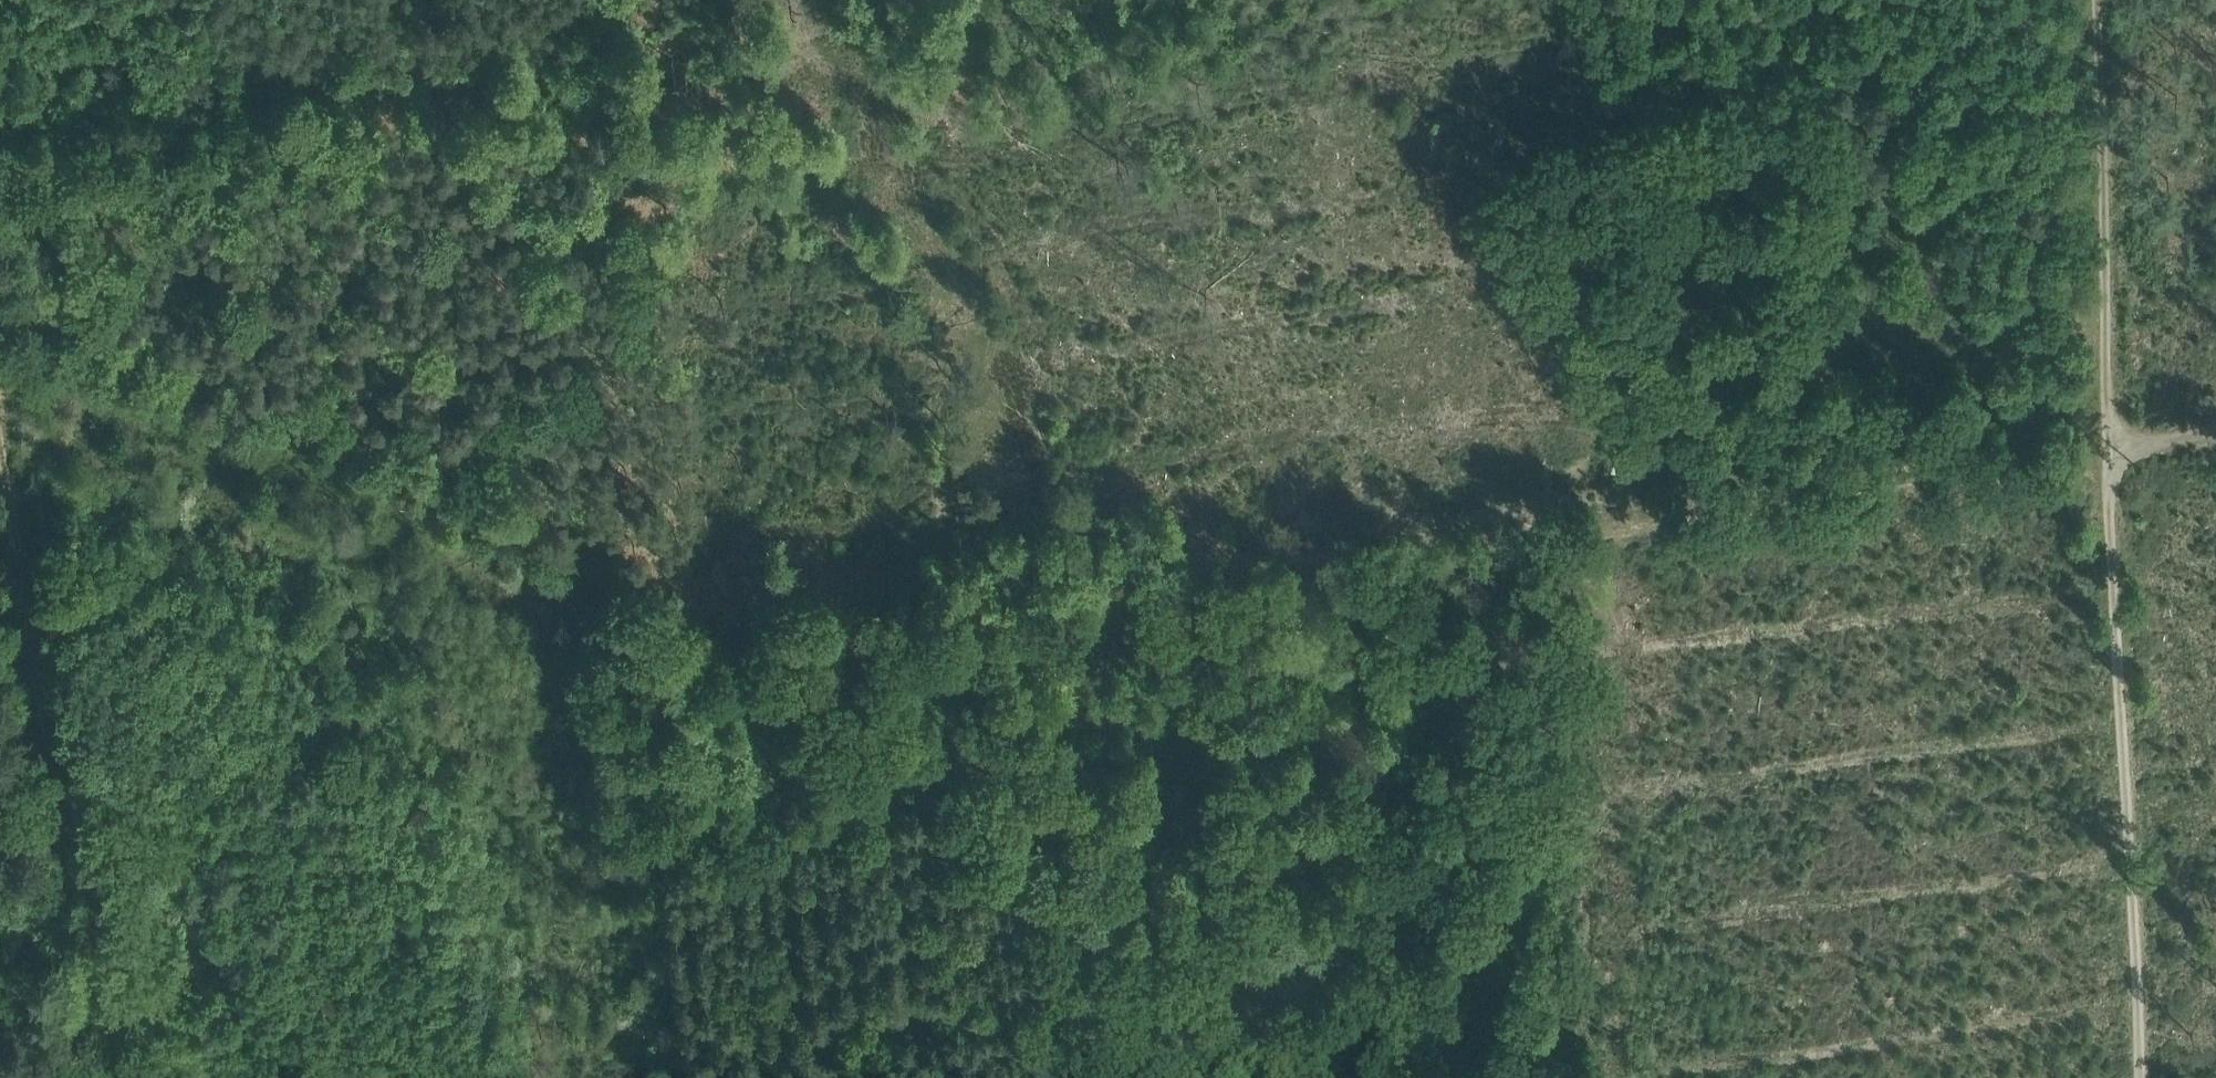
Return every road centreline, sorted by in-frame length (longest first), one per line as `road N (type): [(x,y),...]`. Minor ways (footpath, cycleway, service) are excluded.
road 1 (track): [(2089,0),(2105,455),(2145,1077)]
road 2 (track): [(0,493),(105,1077)]

